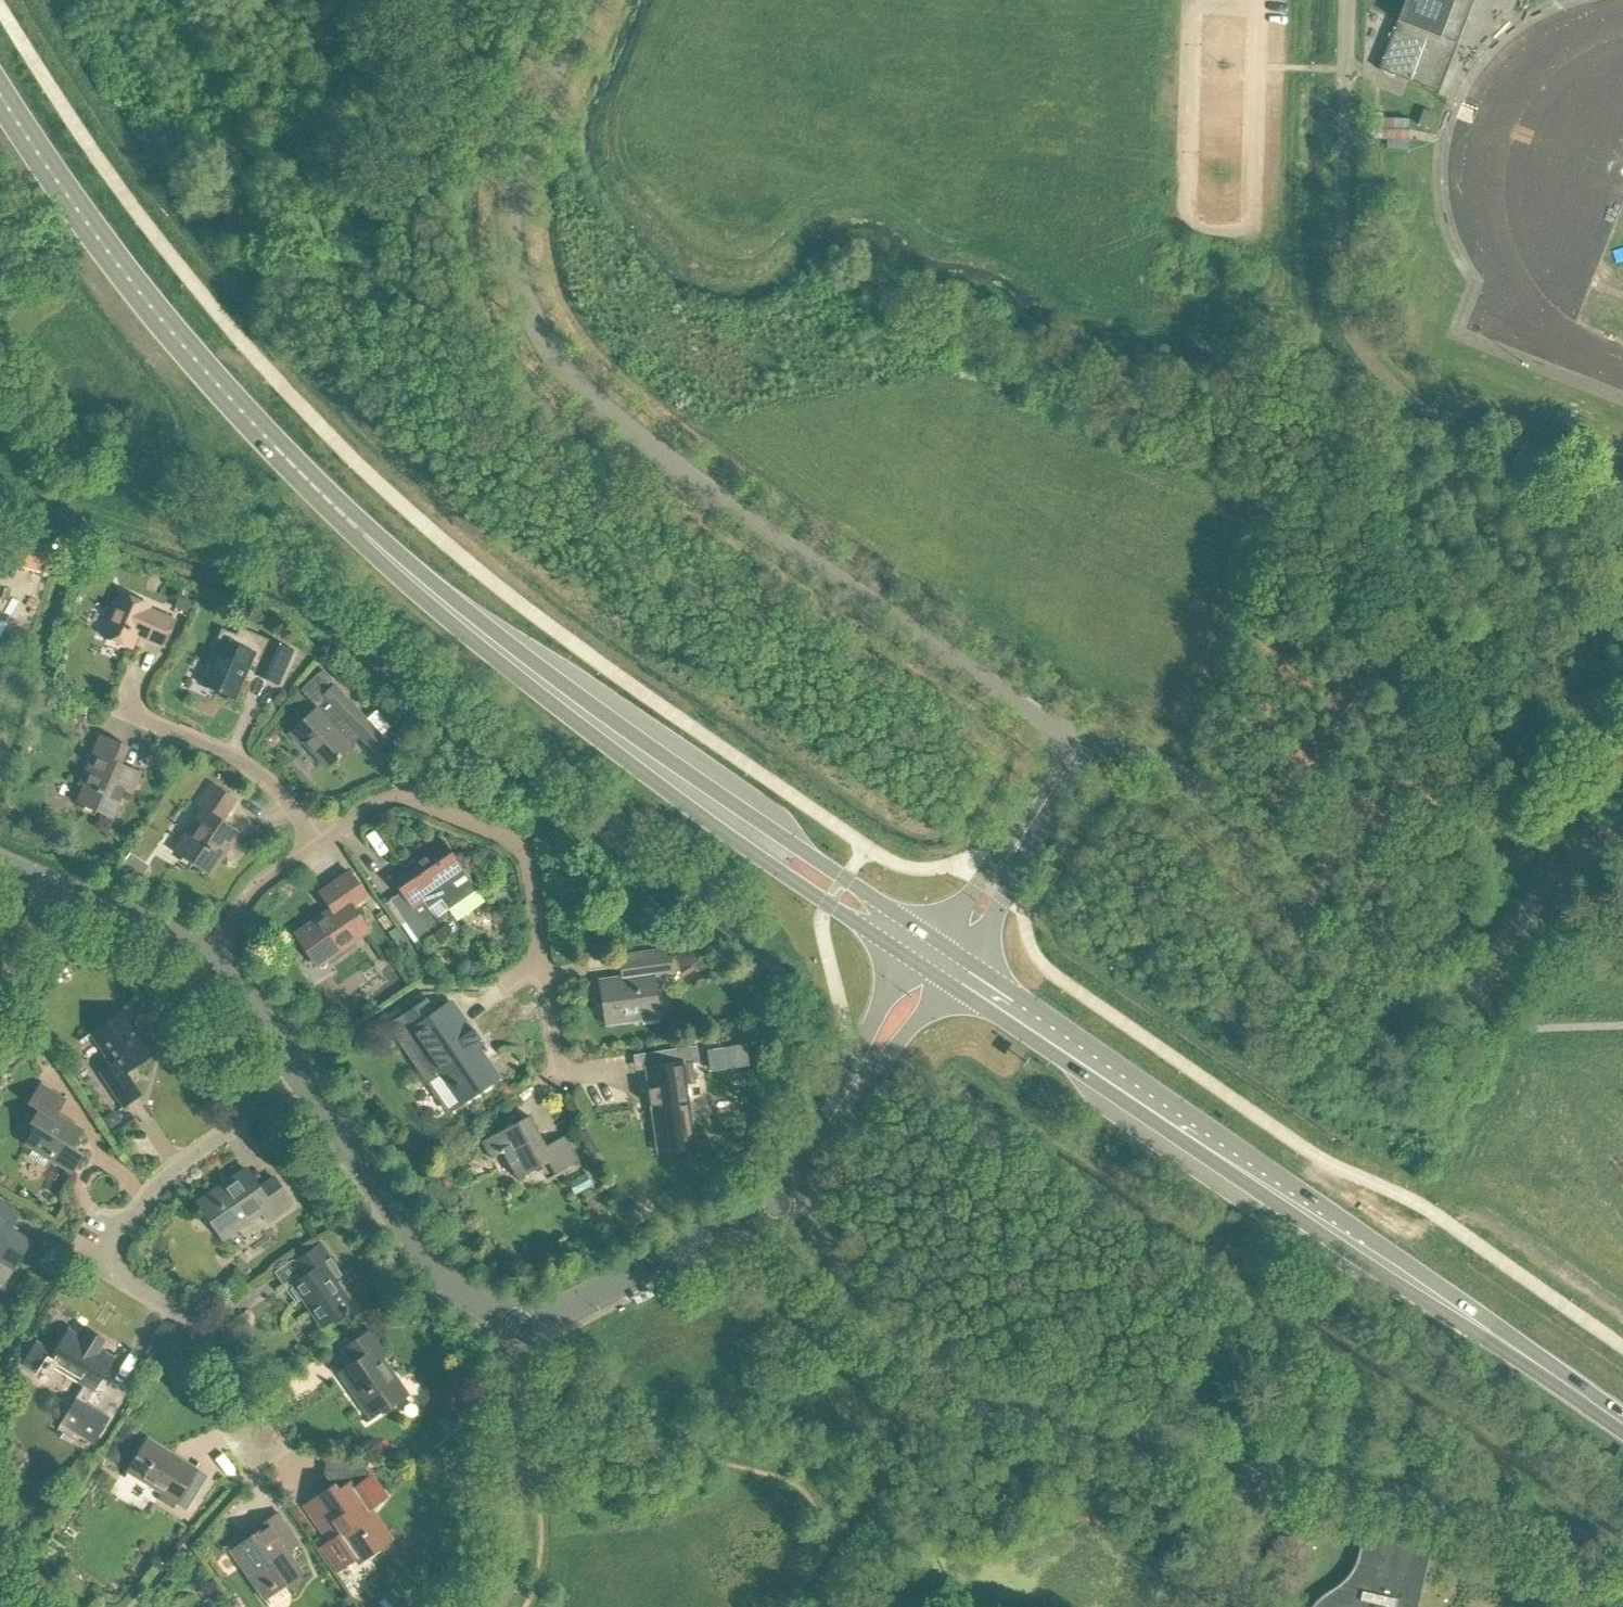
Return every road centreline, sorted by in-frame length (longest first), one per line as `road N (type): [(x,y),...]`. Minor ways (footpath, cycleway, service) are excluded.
road 1 (unclassified): [(583,0),(529,127),(507,211),(520,289),(543,343),(592,401),(687,480),(1079,744)]
road 2 (primary): [(715,813),(597,733),(334,506),(196,362),(77,211),(0,95)]
road 3 (primary): [(1622,1424),(958,975)]
road 4 (unclassified): [(1079,744),(1128,754),(1206,798),(1313,955),(1356,982),(1391,991),(1445,987),(1485,969),(1557,879),(1622,828)]
road 5 (unclassified): [(776,1204),(948,1380),(1053,1420),(1263,1470)]
road 6 (residential): [(301,1077),(160,1182),(113,1244),(120,1276),(181,1318),(215,1354),(258,1441)]
road 7 (residential): [(317,844),(399,798),(513,841),(530,863),(553,1068)]
road 8 (unclassified): [(1263,1470),(1509,1522),(1579,1566),(1591,1606)]
road 9 (tertiary): [(301,1077),(424,1252),(462,1295),(521,1328)]
road 10 (unclassified): [(491,1606),(512,1569),(521,1328)]
road 11 (tertiary): [(521,1328),(776,1204)]
road 12 (primary): [(919,951),(845,878),(795,845),(715,813)]
road 13 (primary): [(715,813),(828,904),(919,951)]
road 14 (residential): [(317,844),(277,789),(250,767),(126,710)]
road 15 (tertiary): [(0,866),(210,959)]
road 16 (tertiary): [(840,1103),(958,975)]
road 17 (tertiary): [(919,951),(879,1007),(840,1103)]
road 18 (unclassified): [(1028,830),(1003,846),(919,951)]
road 19 (unclassified): [(958,975),(1023,860),(1028,830)]
road 20 (residential): [(210,959),(267,880),(317,844)]
road 21 (tertiary): [(210,959),(247,997),(301,1077)]
road 22 (residential): [(1263,1470),(1235,1606)]

